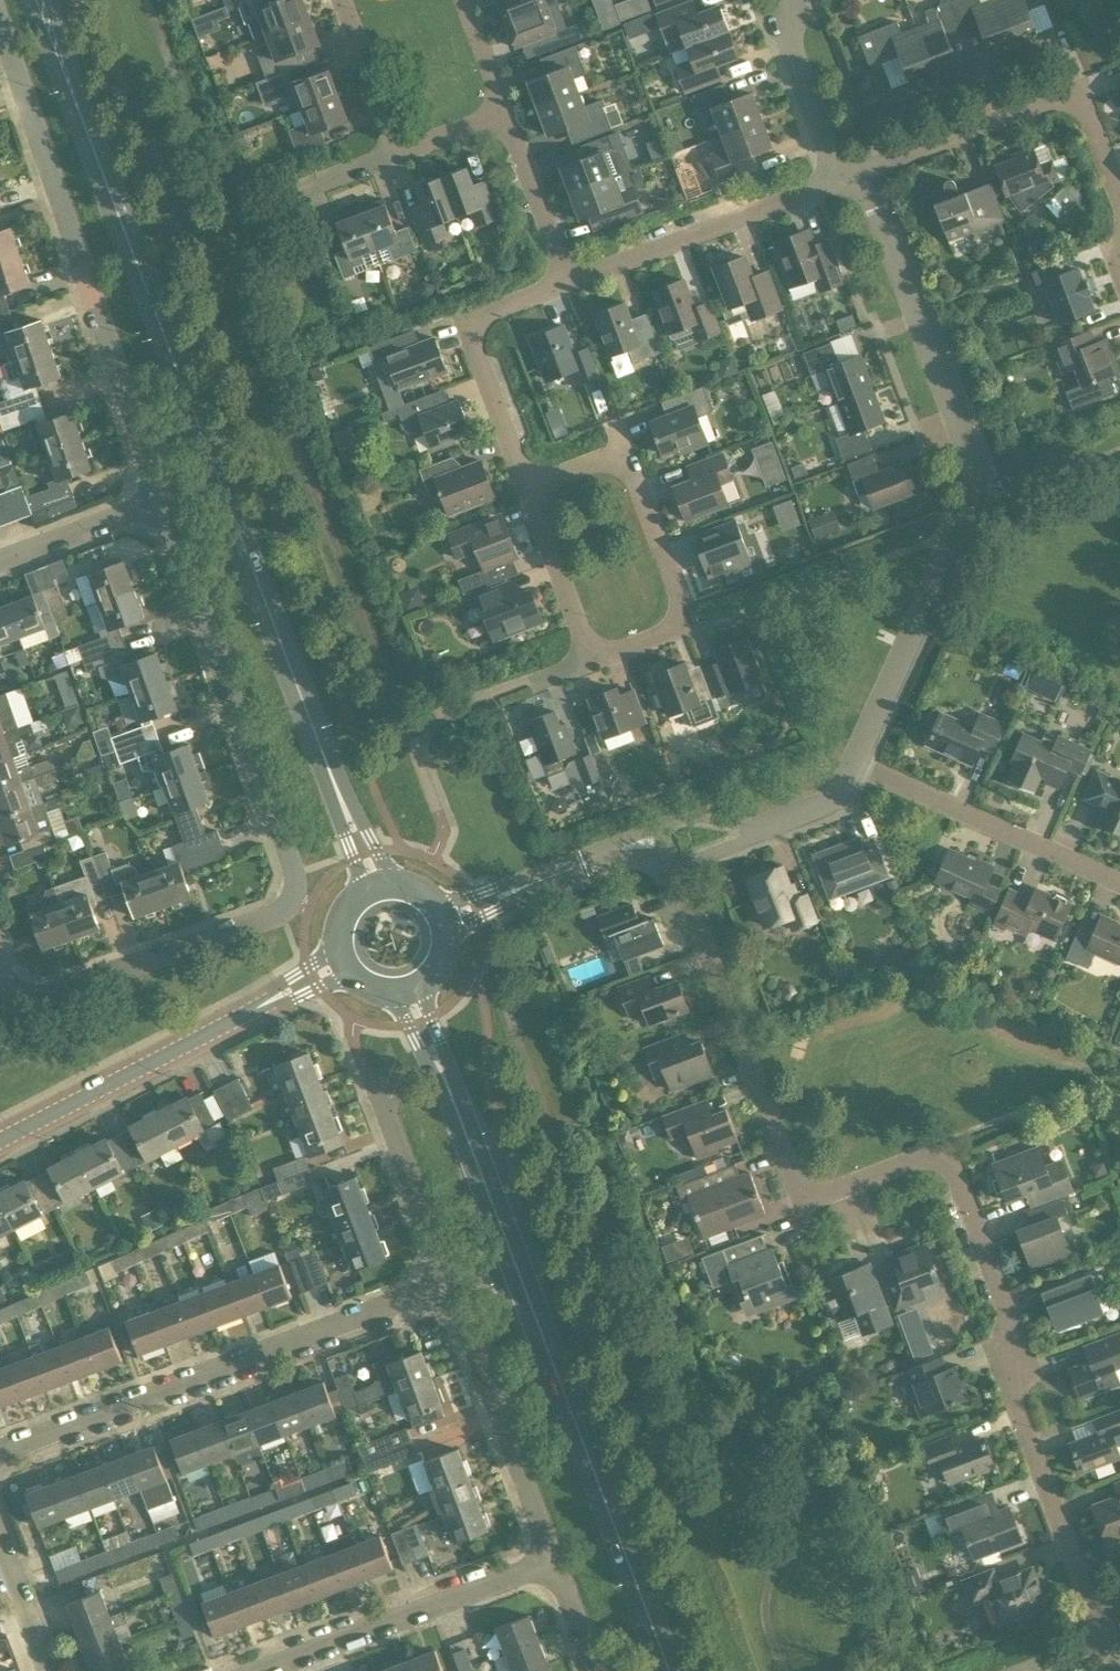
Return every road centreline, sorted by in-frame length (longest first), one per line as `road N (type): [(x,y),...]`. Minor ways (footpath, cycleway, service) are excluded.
road 1 (residential): [(666,832),(797,1192),(819,1195),(938,1150),(952,1161),(1008,1317),(1011,1387),(1094,1600)]
road 2 (primary): [(378,894),(36,0)]
road 3 (primary): [(669,1670),(413,986)]
road 4 (residential): [(158,498),(291,874),(286,895),(262,911),(16,1000)]
road 5 (residential): [(863,174),(975,478),(856,757)]
road 6 (residential): [(0,29),(158,498)]
road 7 (residential): [(0,1453),(452,1282)]
road 8 (residential): [(534,483),(594,656),(610,656),(679,630),(685,612),(635,459),(621,454)]
road 9 (tertiary): [(0,1139),(350,960)]
road 10 (residential): [(1119,197),(1083,101),(1064,97),(863,174)]
road 11 (residential): [(250,1670),(556,1565)]
road 12 (residential): [(556,1565),(452,1282)]
road 13 (residential): [(1119,879),(856,757)]
road 14 (residential): [(568,277),(837,182)]
road 15 (residential): [(534,483),(472,330),(481,314),(568,277)]
road 16 (residential): [(452,1282),(367,1051)]
road 17 (residential): [(666,832),(441,923)]
road 18 (residential): [(856,757),(826,798),(755,828),(666,832)]
road 19 (residential): [(793,0),(784,29),(837,182)]
road 20 (residential): [(503,108),(568,277)]
road 21 (residential): [(0,557),(158,498)]
road 22 (residential): [(397,155),(343,0)]
road 23 (residential): [(52,1670),(0,1531)]
road 24 (residential): [(1022,1670),(1093,1645),(1100,1627),(1094,1600)]

